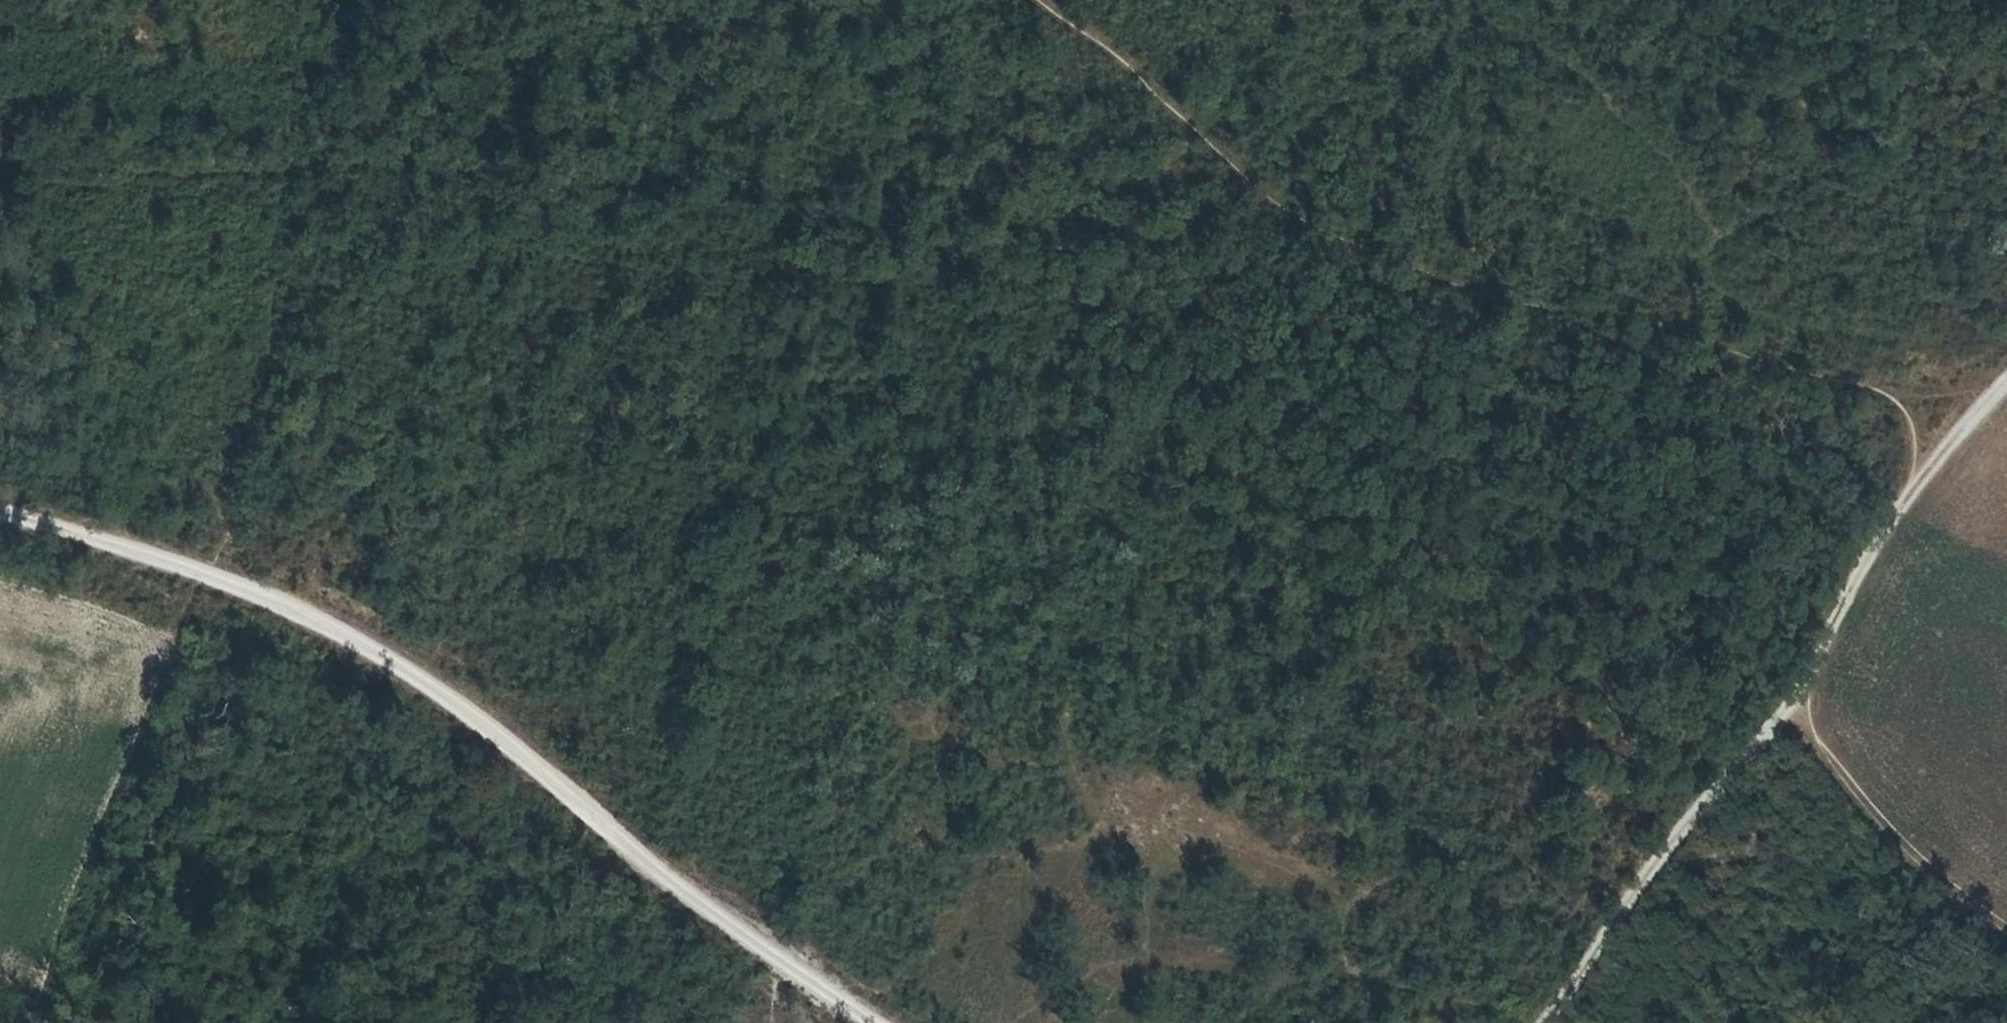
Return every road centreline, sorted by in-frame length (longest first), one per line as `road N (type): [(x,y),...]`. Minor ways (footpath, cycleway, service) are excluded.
road 1 (track): [(875,1022),(673,885),(465,707),(305,611),(0,516)]
road 2 (track): [(1794,704),(1911,493),(2006,386)]
road 3 (track): [(1543,1022),(1656,857),(1747,755)]
road 4 (track): [(2006,927),(1889,830),(1794,704)]

